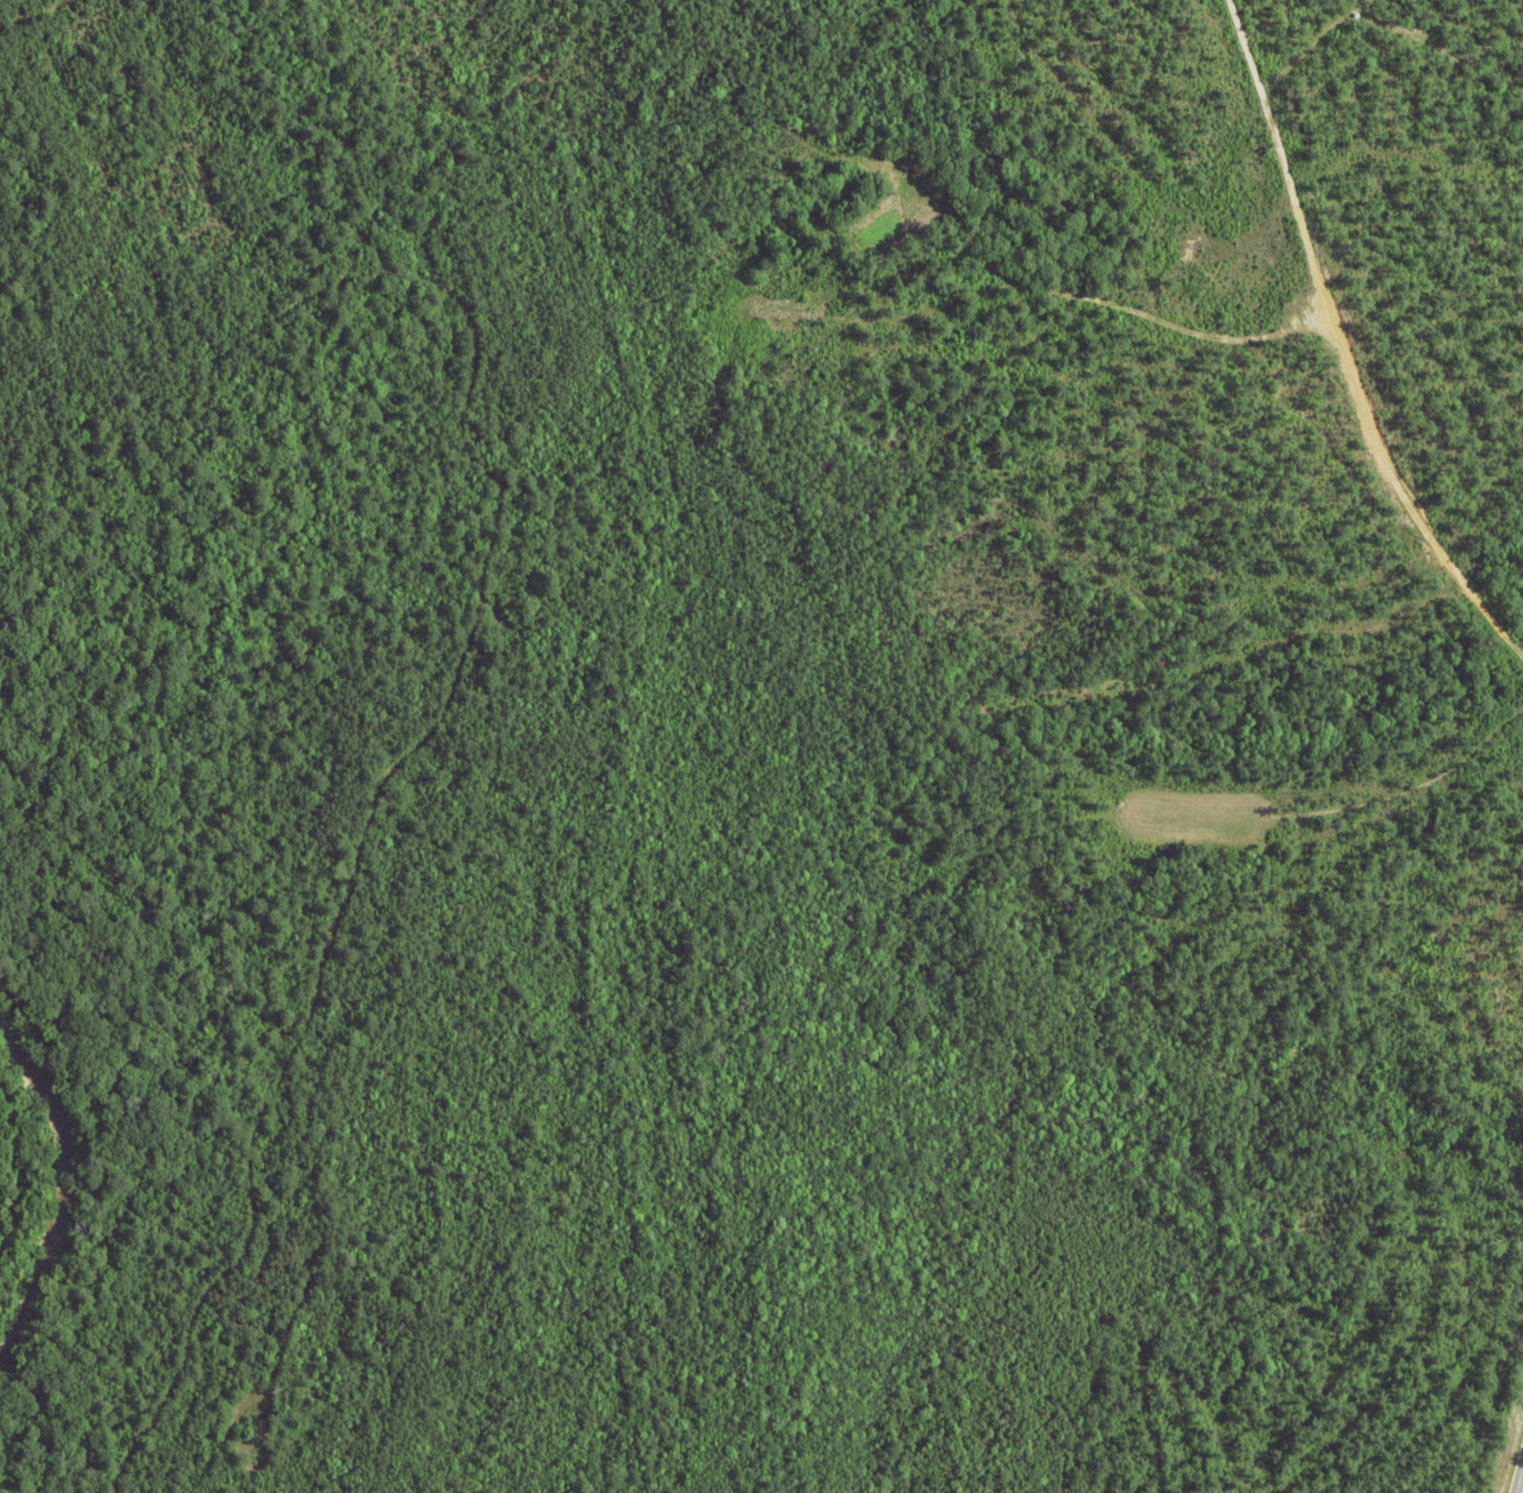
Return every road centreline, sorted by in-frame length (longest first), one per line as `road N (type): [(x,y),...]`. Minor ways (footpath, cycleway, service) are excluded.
road 1 (track): [(1522,643),(1386,478),(1234,0)]

